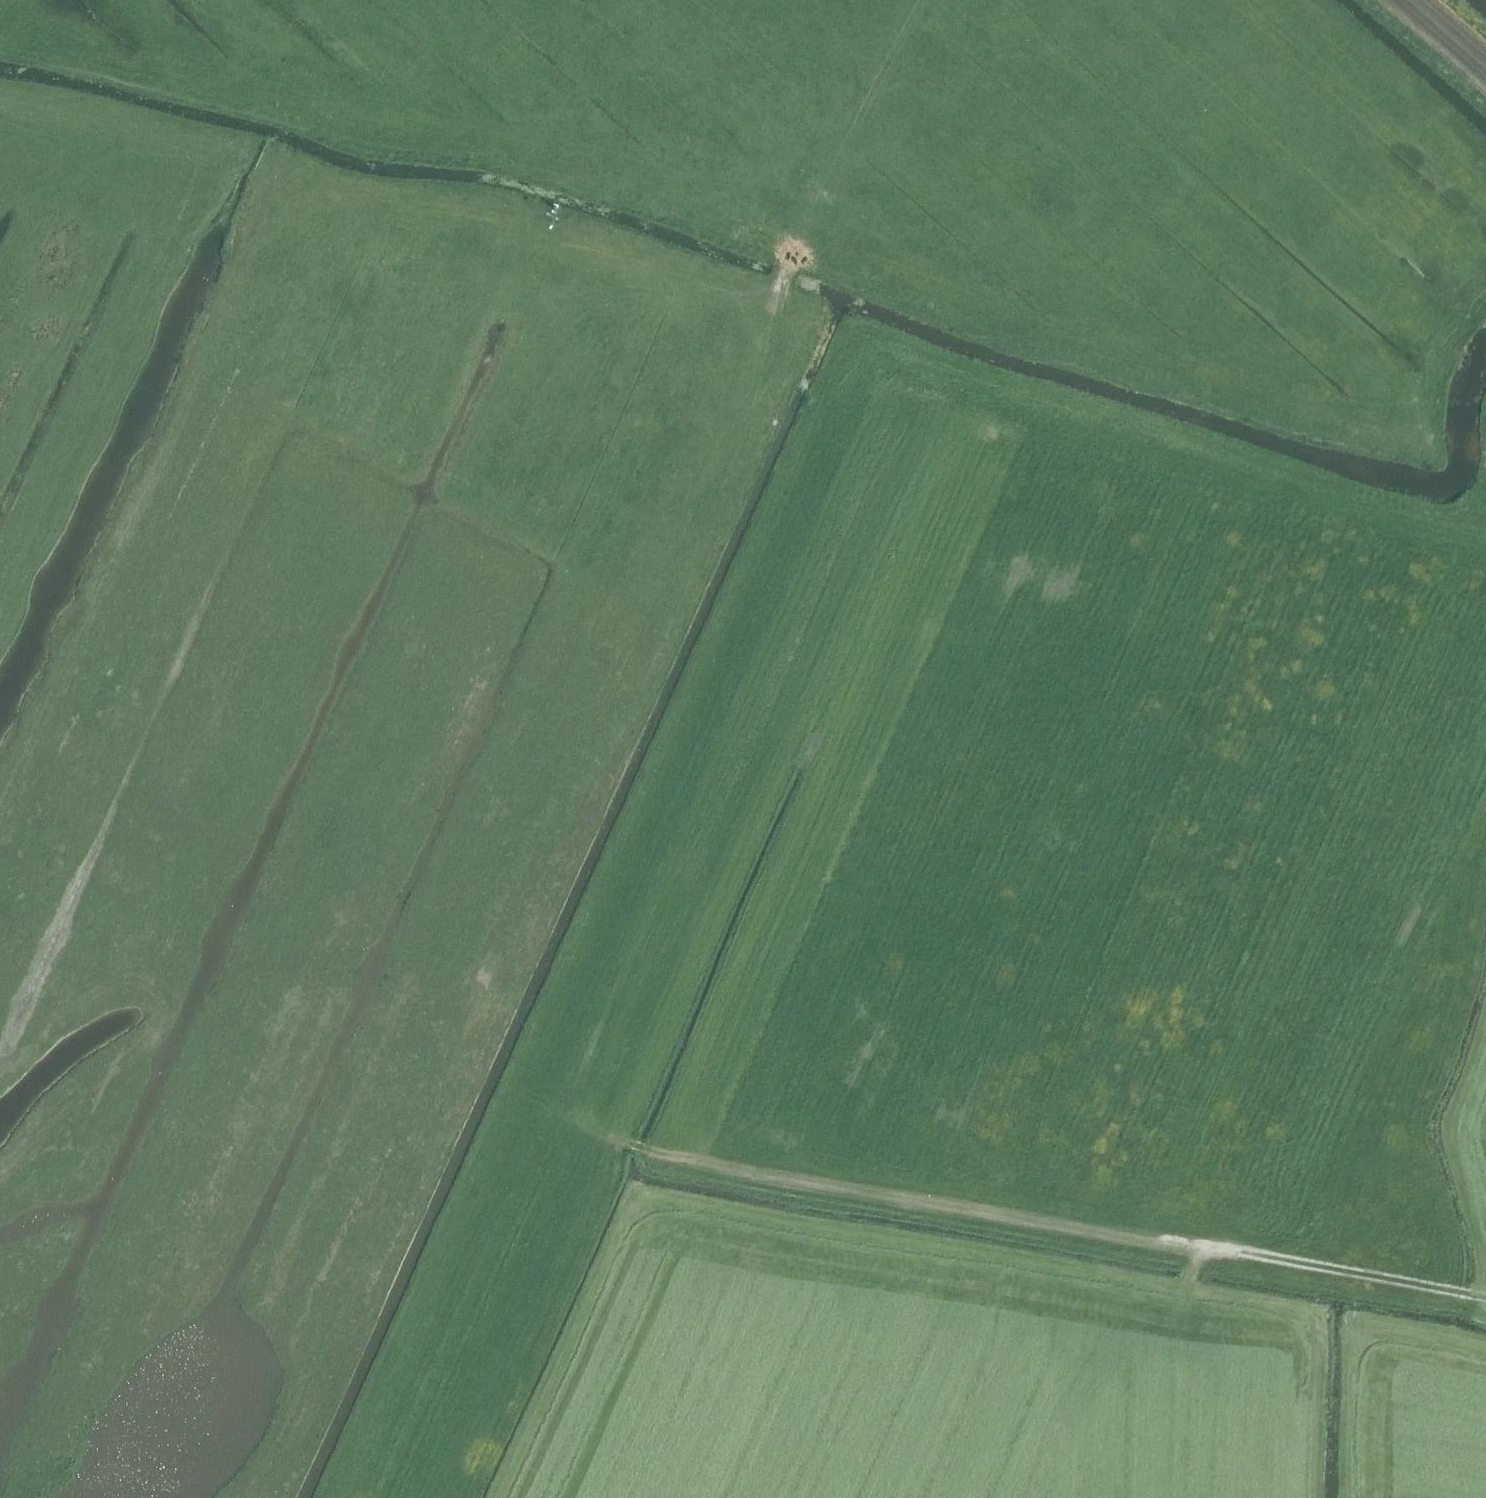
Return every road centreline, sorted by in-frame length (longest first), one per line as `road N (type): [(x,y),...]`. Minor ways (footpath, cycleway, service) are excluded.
road 1 (track): [(464,1497),(612,1145),(1199,1246)]
road 2 (track): [(1188,1287),(1199,1246),(1485,1301)]

